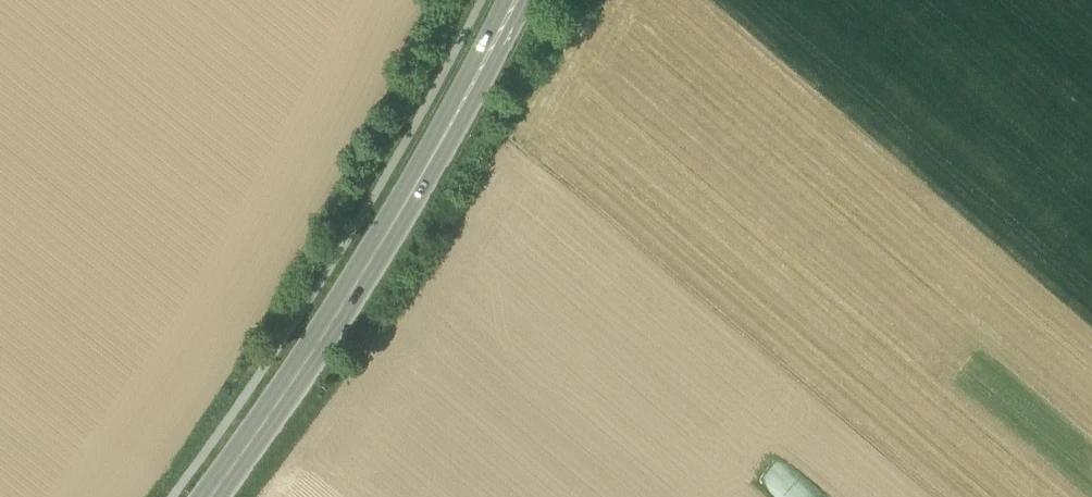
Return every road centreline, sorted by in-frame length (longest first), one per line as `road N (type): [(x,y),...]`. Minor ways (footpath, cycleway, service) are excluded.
road 1 (secondary): [(206,496),(383,238),(515,0)]

